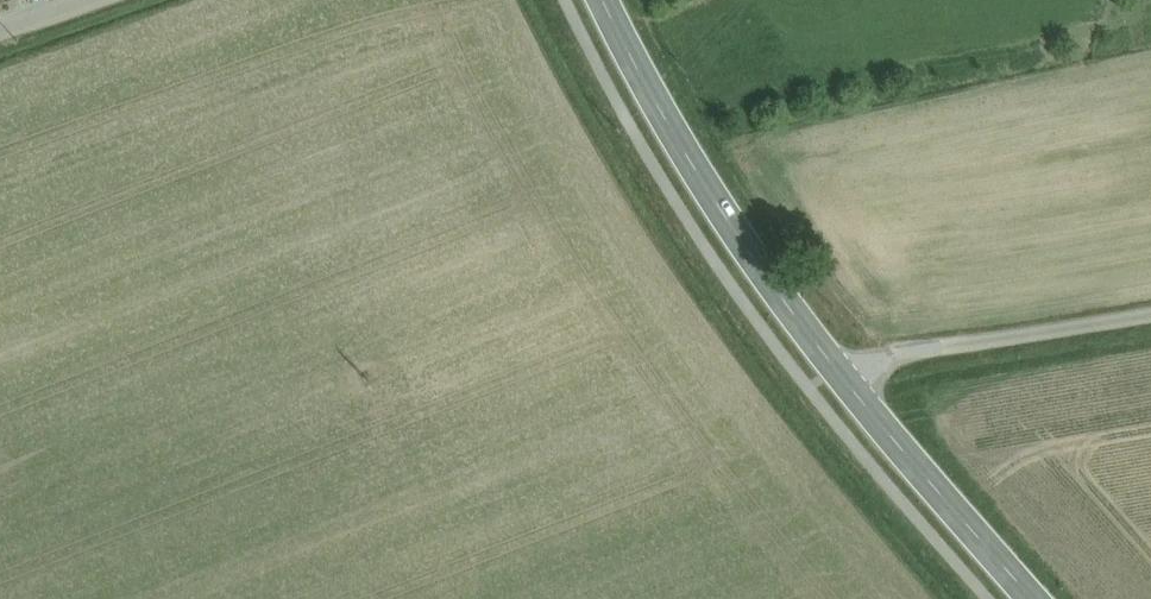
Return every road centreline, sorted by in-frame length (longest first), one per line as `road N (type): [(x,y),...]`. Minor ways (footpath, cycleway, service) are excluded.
road 1 (secondary): [(1042,598),(768,274),(608,0)]
road 2 (track): [(839,366),(1150,311)]

